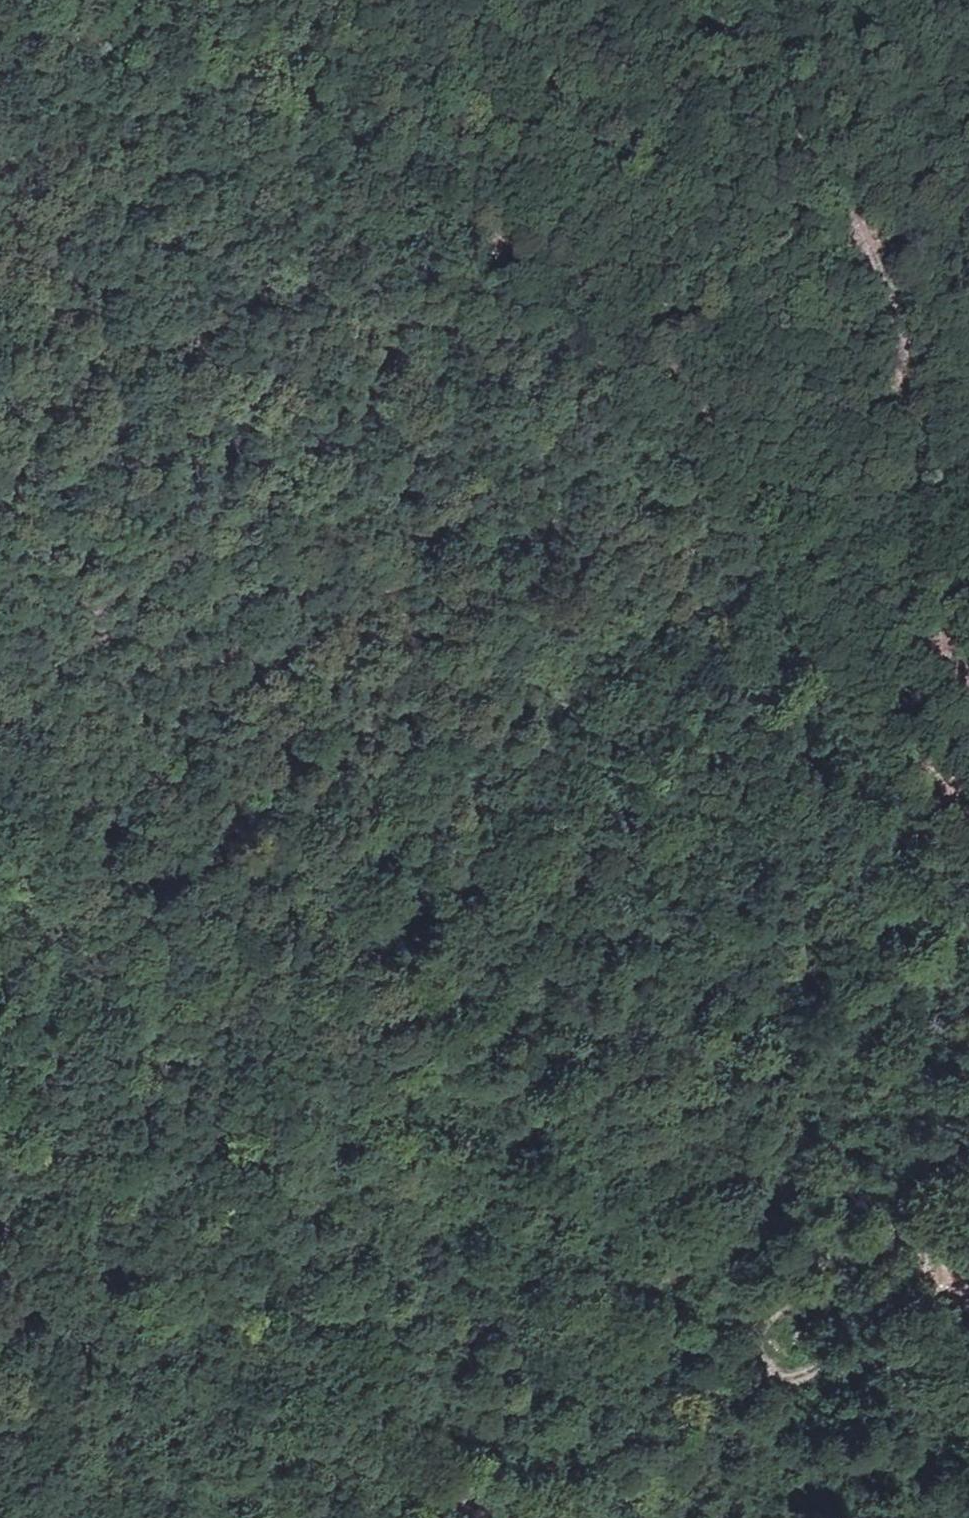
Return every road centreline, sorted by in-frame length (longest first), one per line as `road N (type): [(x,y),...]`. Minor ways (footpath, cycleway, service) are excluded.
road 1 (track): [(909,579),(915,653),(899,694),(886,788),(952,956),(960,1070),(951,1123),(759,1328),(757,1348),(761,1369),(787,1380),(857,1354),(878,1359),(950,1440),(968,1474)]
road 2 (track): [(909,579),(912,418),(866,240),(784,88),(702,35),(689,0)]

